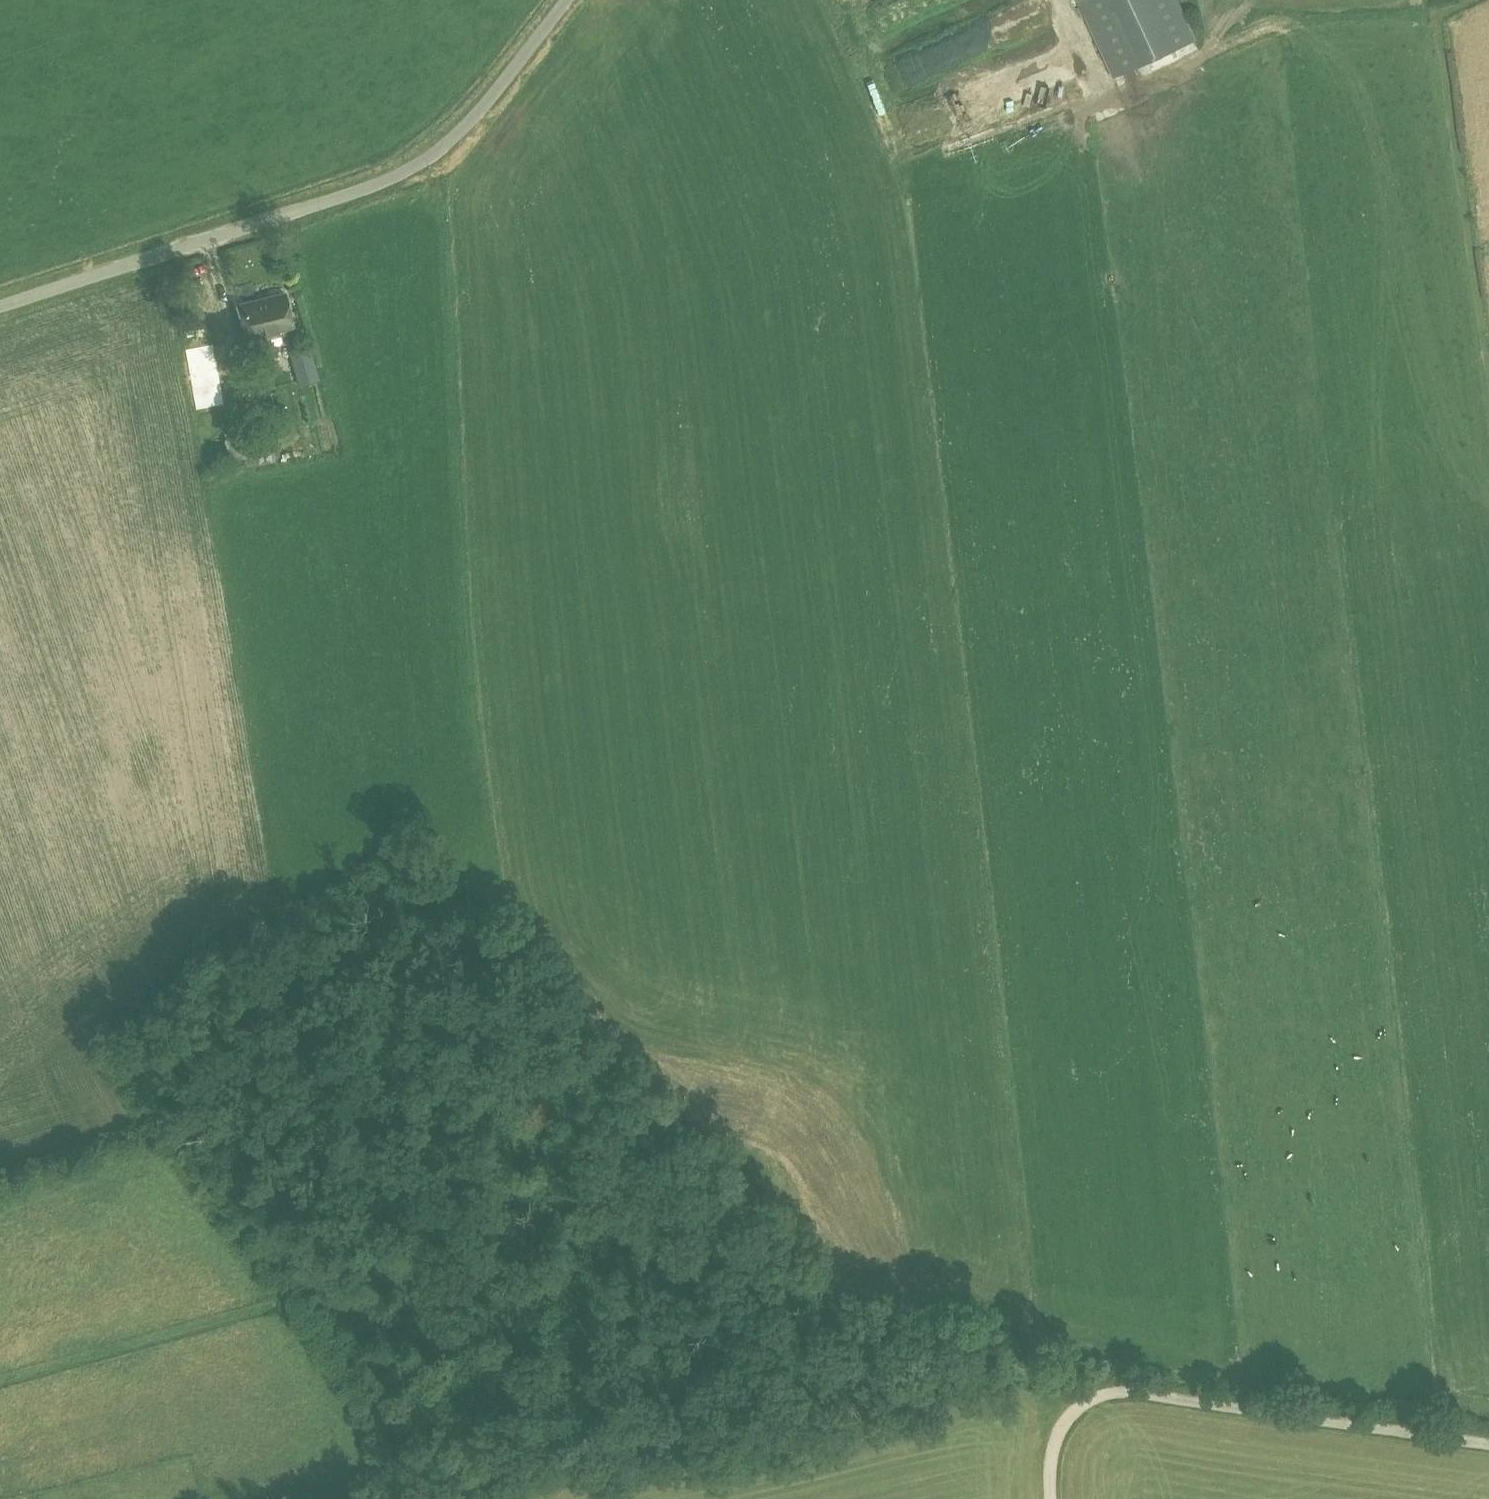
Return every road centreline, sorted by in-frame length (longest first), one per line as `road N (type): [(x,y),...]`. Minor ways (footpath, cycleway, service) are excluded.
road 1 (unclassified): [(0,306),(410,169),(466,125),(569,0)]
road 2 (track): [(1488,1444),(1110,1392),(1083,1402),(1058,1430),(1052,1498)]

